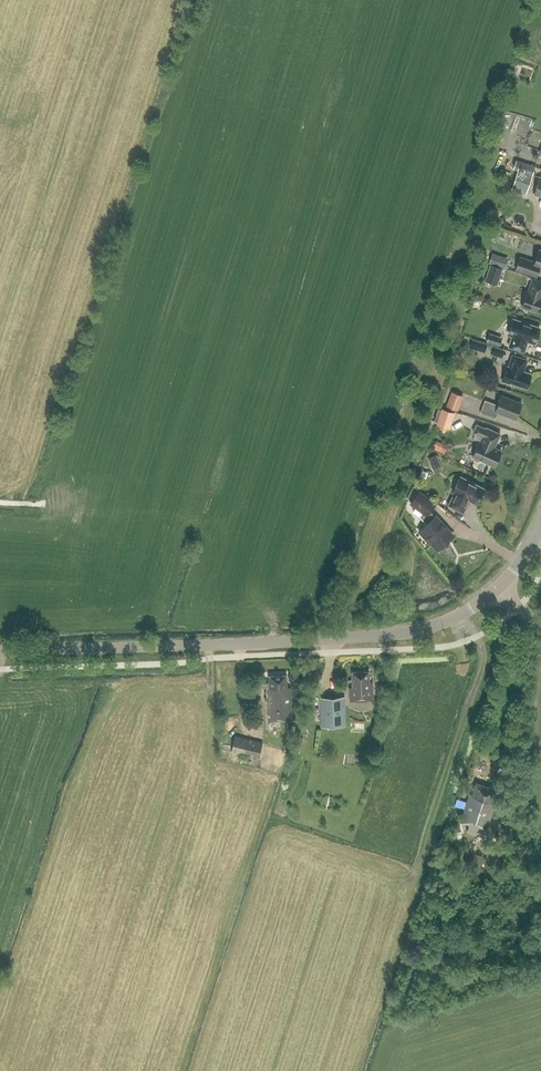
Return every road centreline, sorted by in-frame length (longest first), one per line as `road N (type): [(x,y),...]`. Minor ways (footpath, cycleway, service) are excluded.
road 1 (secondary): [(0,651),(411,632),(498,591)]

